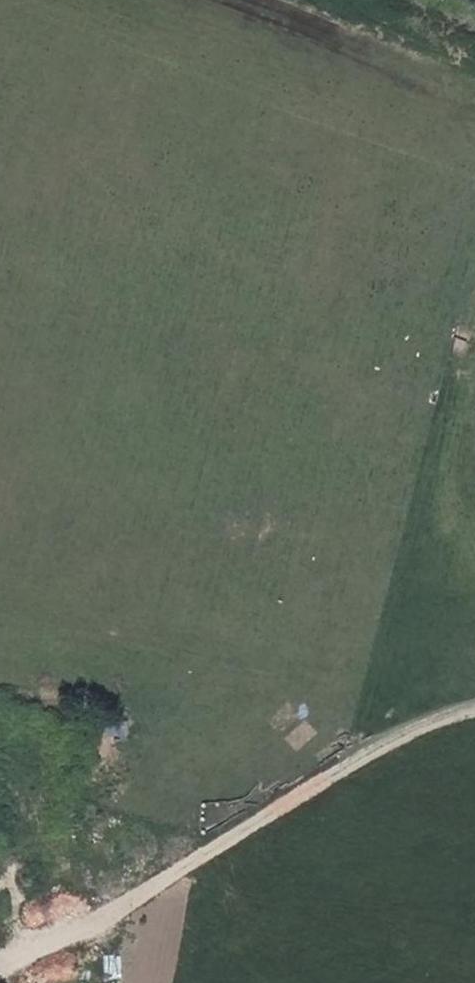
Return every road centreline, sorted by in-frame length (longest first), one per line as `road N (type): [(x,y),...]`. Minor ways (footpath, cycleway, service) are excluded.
road 1 (track): [(474,737),(438,738),(0,973)]

